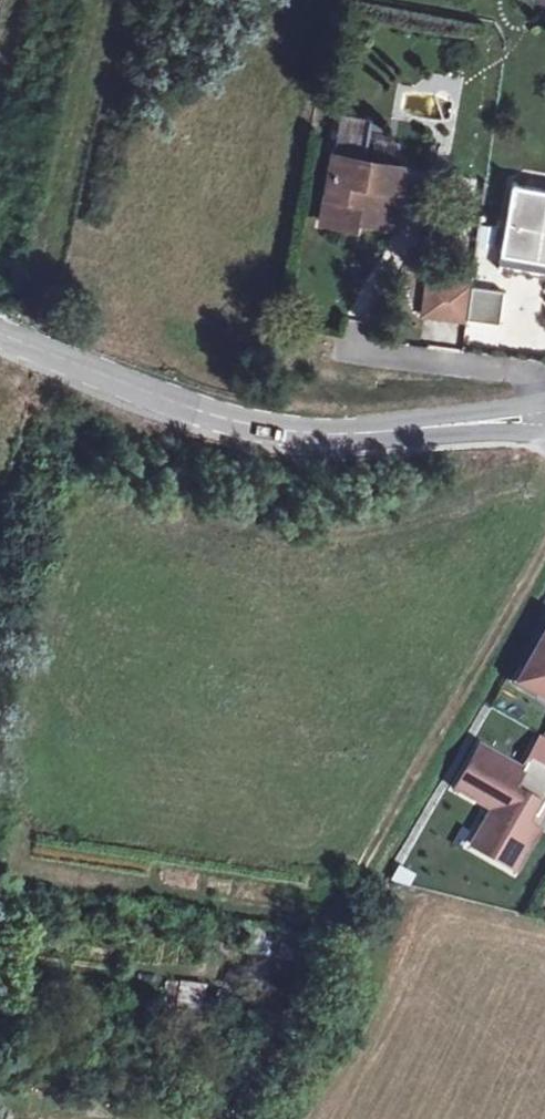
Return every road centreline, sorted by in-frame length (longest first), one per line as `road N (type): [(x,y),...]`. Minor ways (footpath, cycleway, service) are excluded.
road 1 (unclassified): [(544,423),(441,435),(273,431),(148,401),(0,337)]

